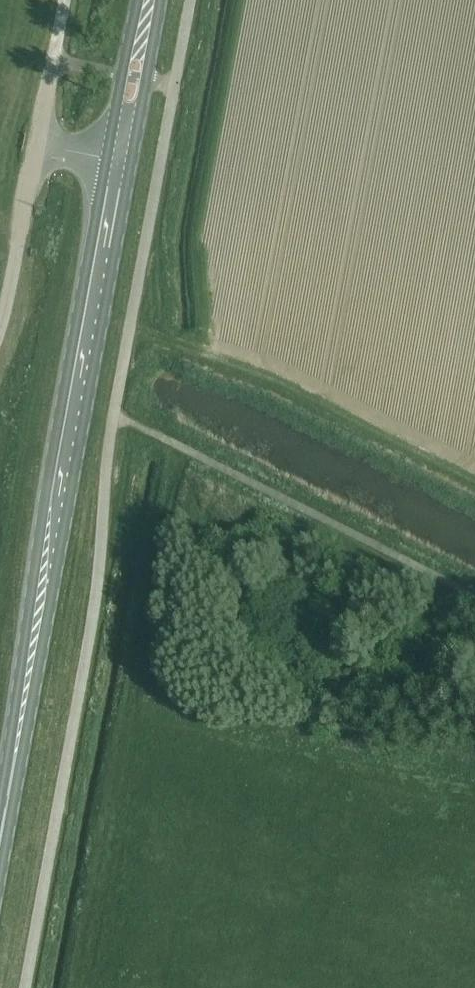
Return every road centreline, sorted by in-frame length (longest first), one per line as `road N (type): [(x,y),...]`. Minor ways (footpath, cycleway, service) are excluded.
road 1 (primary): [(106,164),(22,645),(7,830)]
road 2 (primary): [(7,830),(131,168)]
road 3 (unclassified): [(38,152),(0,323)]
road 4 (primary): [(131,168),(158,0)]
road 5 (primary): [(139,0),(106,164)]
road 6 (unclassified): [(38,152),(64,0)]

